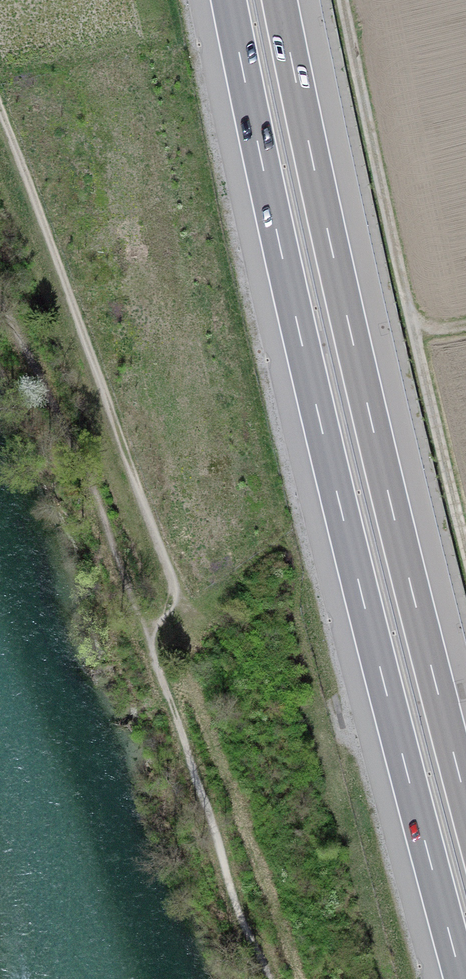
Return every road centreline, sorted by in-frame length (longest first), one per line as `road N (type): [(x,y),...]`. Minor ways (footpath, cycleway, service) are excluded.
road 1 (motorway): [(229,0),(322,430),(462,978)]
road 2 (motorway): [(465,800),(371,421),(280,0)]
road 3 (track): [(465,552),(342,0)]
road 4 (track): [(175,587),(0,108)]

